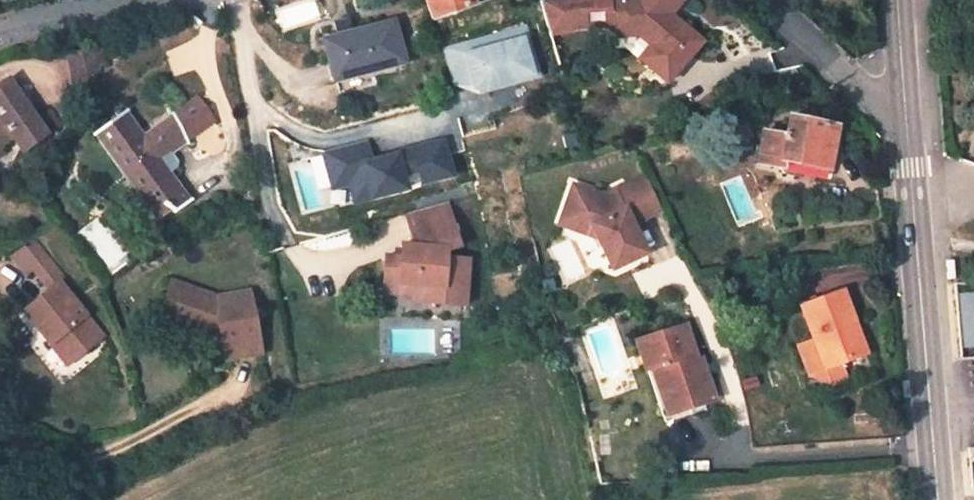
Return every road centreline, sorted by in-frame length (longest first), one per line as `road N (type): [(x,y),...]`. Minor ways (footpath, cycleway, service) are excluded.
road 1 (tertiary): [(938,499),(905,92)]
road 2 (residential): [(770,0),(864,88),(905,92)]
road 3 (residential): [(143,0),(0,35)]

